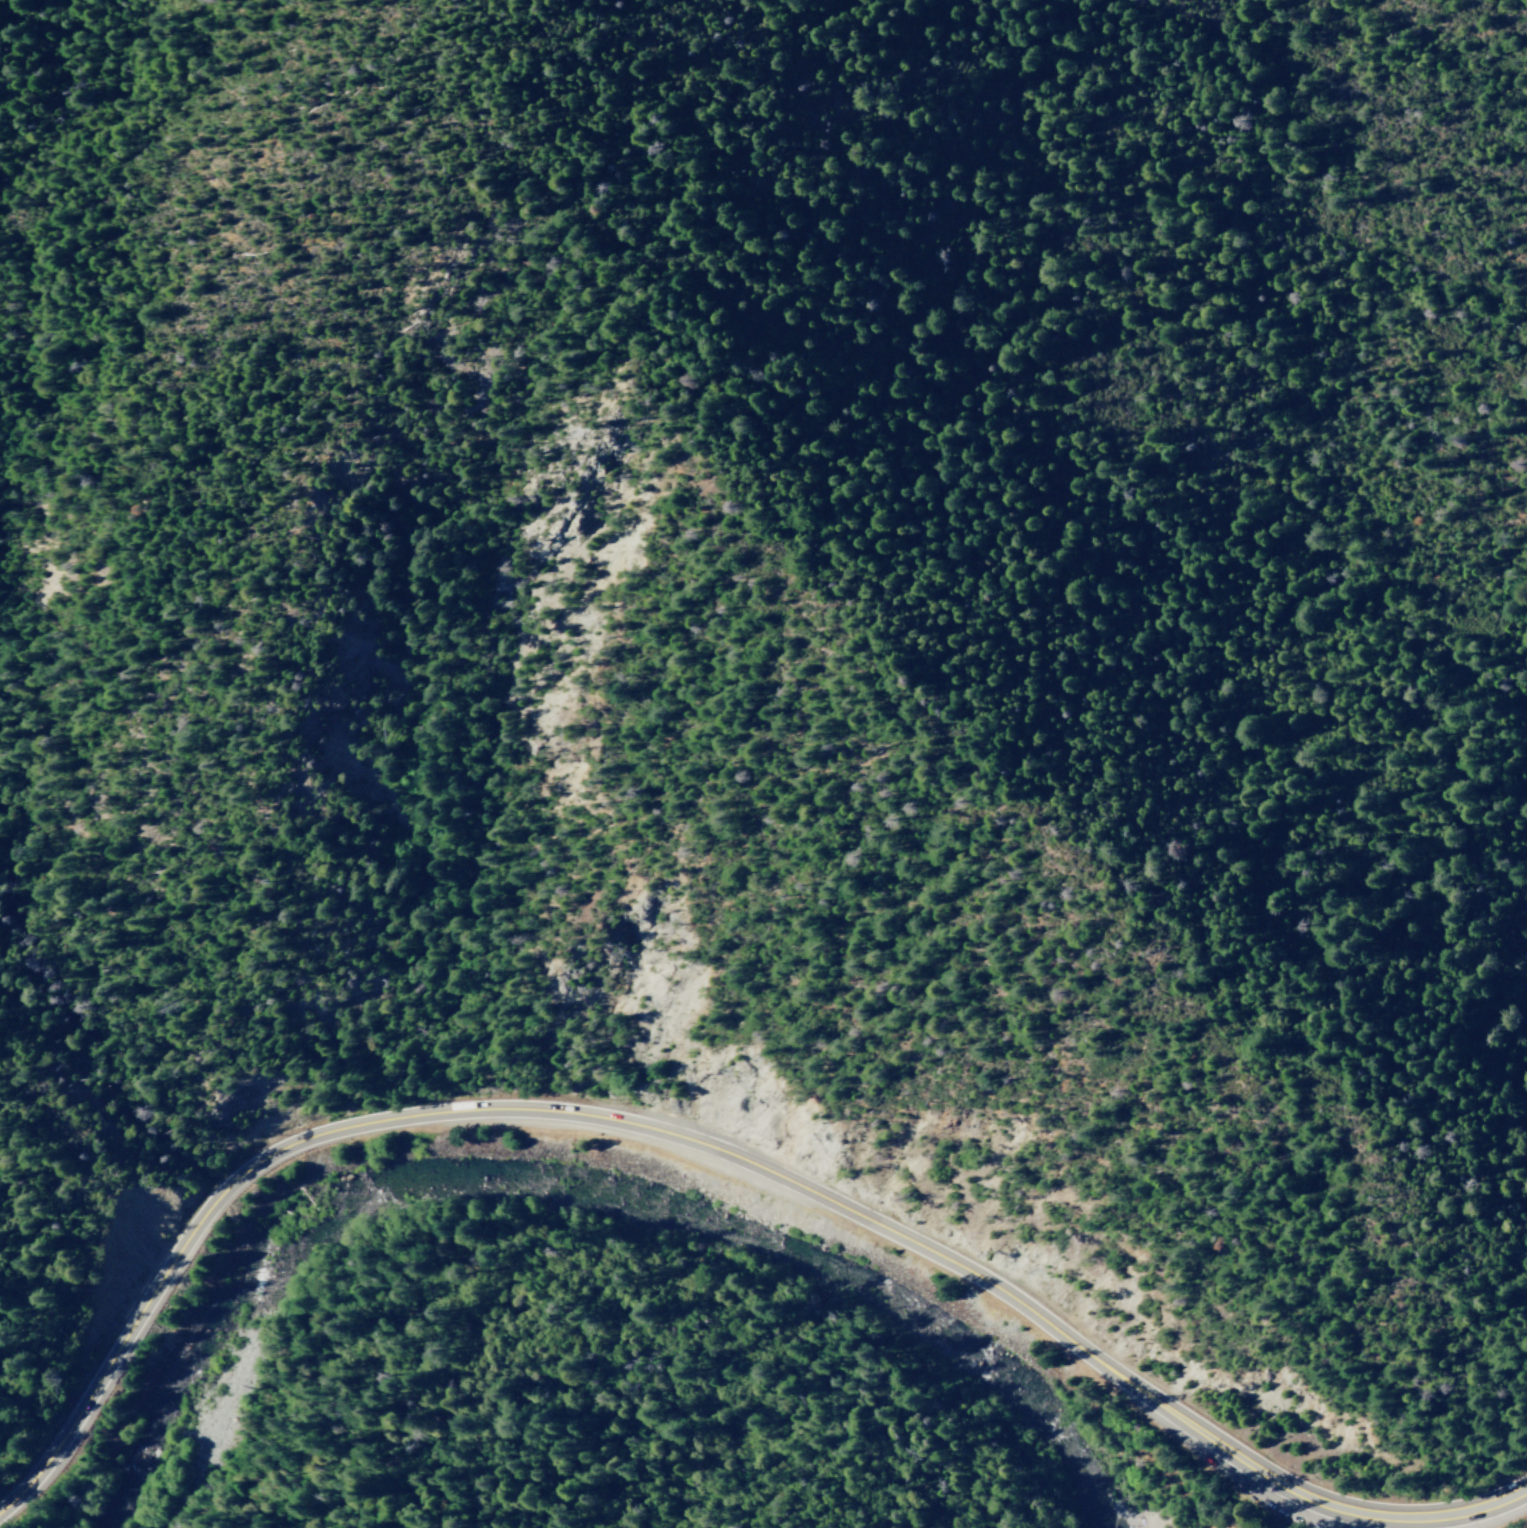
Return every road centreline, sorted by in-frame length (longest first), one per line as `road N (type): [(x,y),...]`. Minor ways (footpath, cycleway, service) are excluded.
road 1 (trunk): [(1526,1494),(1428,1522),(1362,1518),(1318,1503),(1254,1468),(956,1262),(694,1142),(607,1120),(491,1109),(372,1123),(284,1148),(241,1176),(64,1428),(0,1500)]

